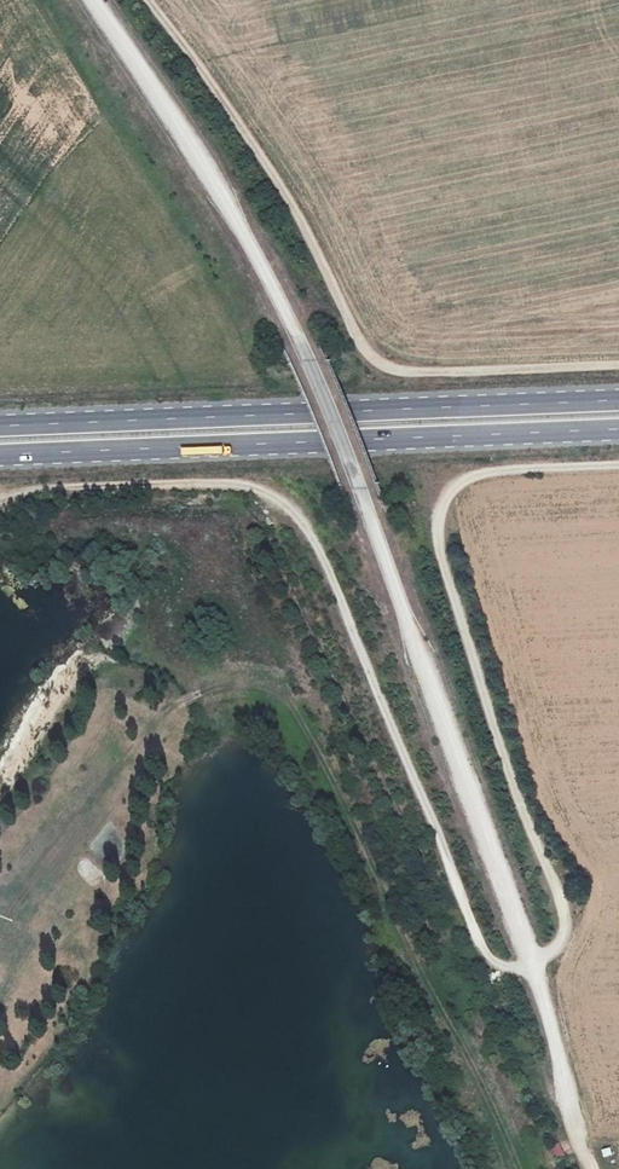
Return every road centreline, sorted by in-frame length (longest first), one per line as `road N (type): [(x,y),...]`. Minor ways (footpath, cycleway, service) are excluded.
road 1 (track): [(533,968),(486,964),(294,508),(253,486),(65,490),(0,506)]
road 2 (track): [(364,506),(533,968),(569,1125),(589,1168)]
road 3 (track): [(533,968),(559,944),(564,921),(440,545),(442,506),(458,481),(482,471),(618,466)]
road 4 (track): [(148,0),(239,125),(383,363),(425,372),(618,369)]
road 5 (trunk): [(0,457),(618,430)]
road 6 (trunk): [(618,401),(0,425)]
road 7 (track): [(92,0),(210,181),(300,347)]

